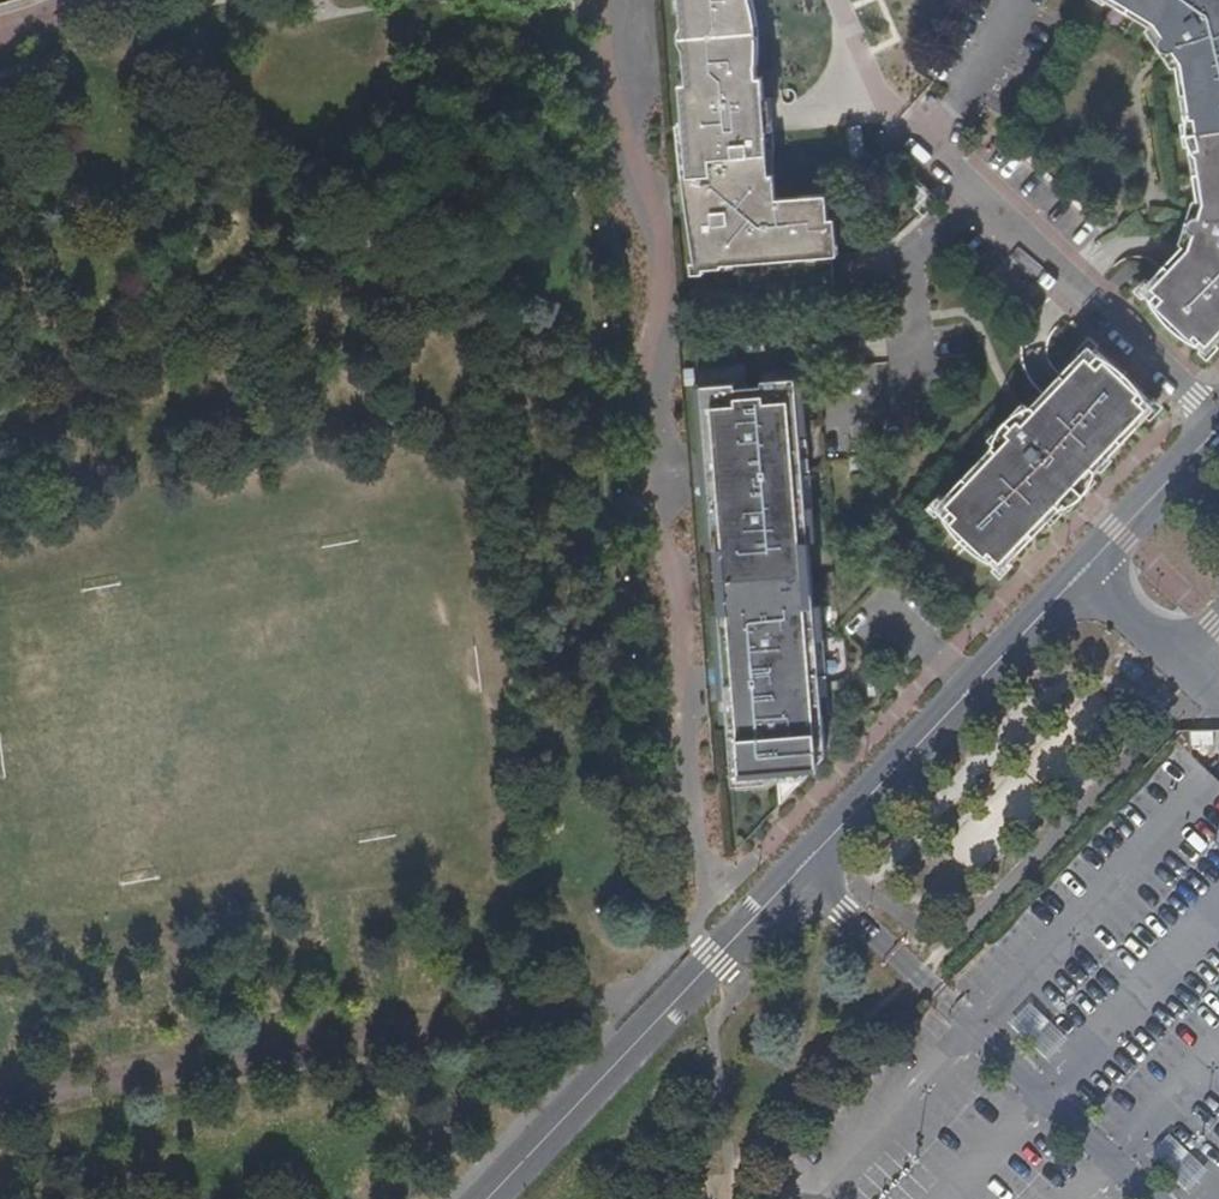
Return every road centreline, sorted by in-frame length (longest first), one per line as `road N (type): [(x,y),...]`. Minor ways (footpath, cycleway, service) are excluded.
road 1 (residential): [(1218,427),(491,1198)]

